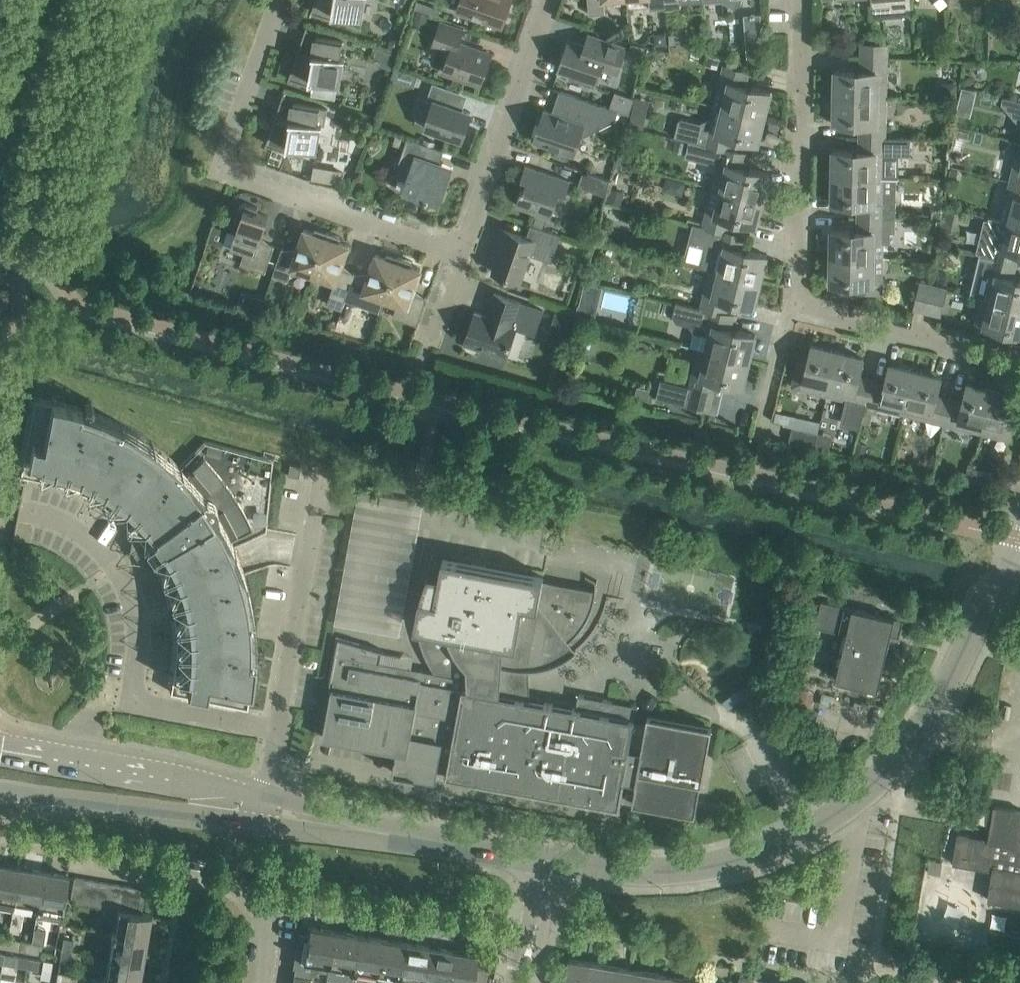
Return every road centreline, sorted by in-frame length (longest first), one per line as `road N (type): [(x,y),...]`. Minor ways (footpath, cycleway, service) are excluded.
road 1 (unclassified): [(546,860),(626,871),(691,869),(760,852),(849,806),(932,715),(1019,543)]
road 2 (residential): [(279,0),(229,147),(240,176),(463,255)]
road 3 (residential): [(275,727),(134,702),(136,610),(116,567),(74,526),(24,510)]
road 4 (residential): [(791,303),(799,0)]
road 5 (residential): [(257,982),(267,915),(252,895),(182,873),(75,855)]
road 6 (unclassified): [(267,796),(0,744)]
road 7 (residential): [(463,255),(551,0)]
road 8 (unclassified): [(0,791),(265,822)]
road 9 (residential): [(1019,360),(791,303)]
road 10 (unclassified): [(335,823),(546,860)]
road 11 (tertiary): [(0,145),(50,0)]
road 12 (residential): [(760,433),(791,303)]

